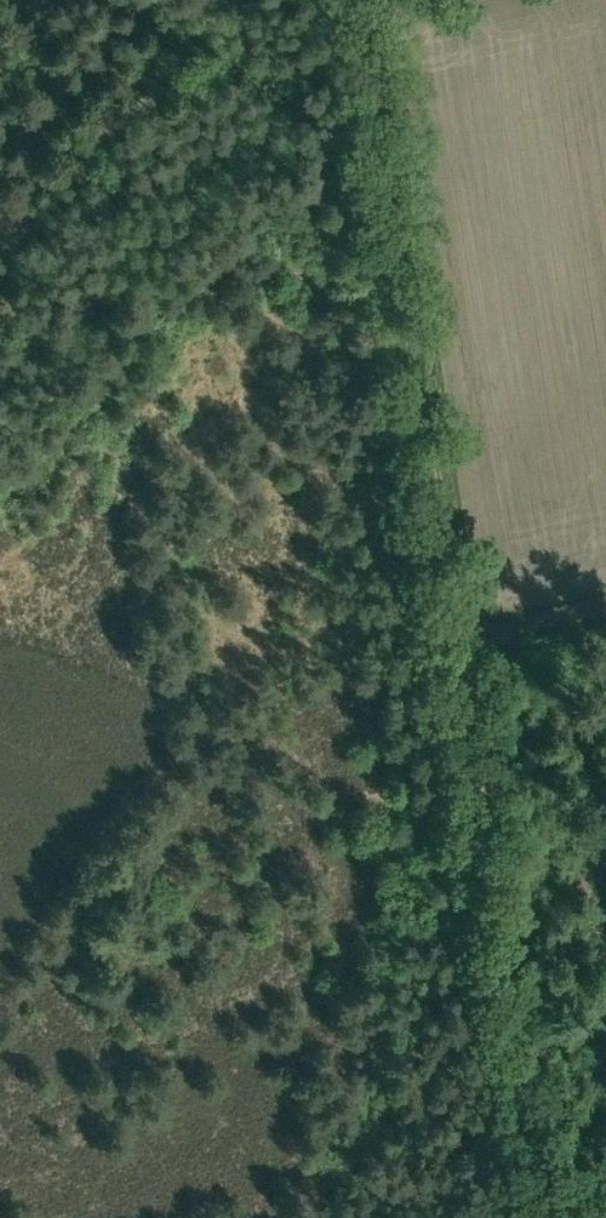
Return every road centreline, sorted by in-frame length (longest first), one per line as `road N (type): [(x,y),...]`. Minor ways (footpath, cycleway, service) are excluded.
road 1 (track): [(605,603),(446,641)]

